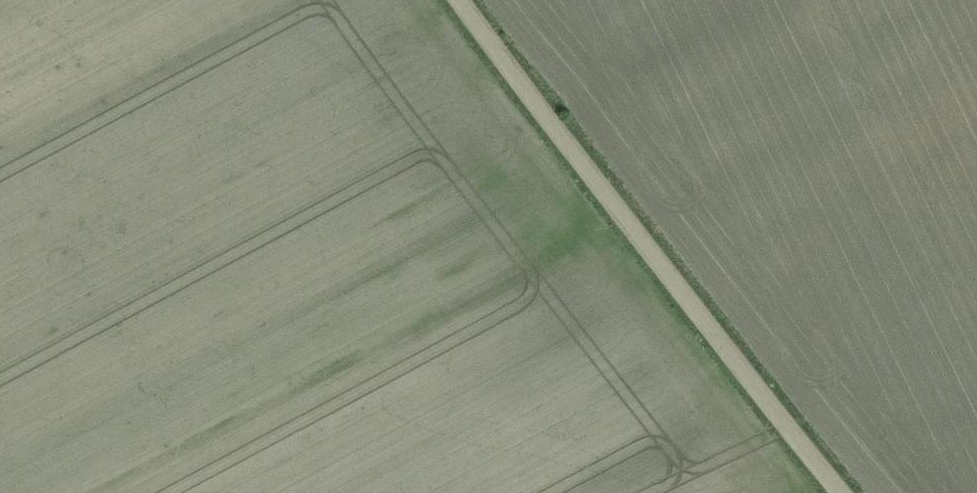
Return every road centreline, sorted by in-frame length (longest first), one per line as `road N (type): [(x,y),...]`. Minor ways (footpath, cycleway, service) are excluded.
road 1 (unclassified): [(840,492),(460,0)]

